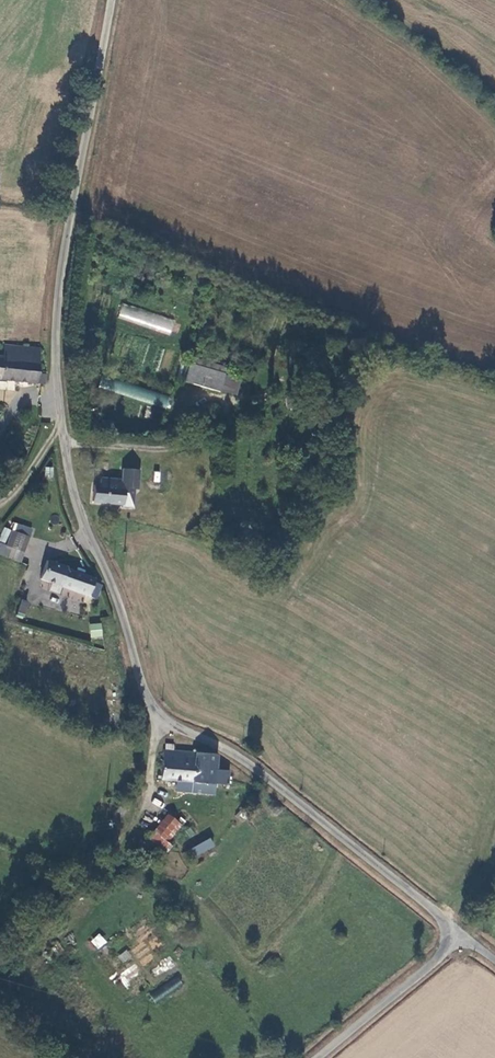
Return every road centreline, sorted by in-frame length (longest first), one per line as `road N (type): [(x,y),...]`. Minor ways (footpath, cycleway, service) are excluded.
road 1 (unclassified): [(114,0),(72,224),(58,368),(76,504),(149,701),(175,727),(260,771),(461,937)]
road 2 (unclassified): [(316,1057),(461,937)]

